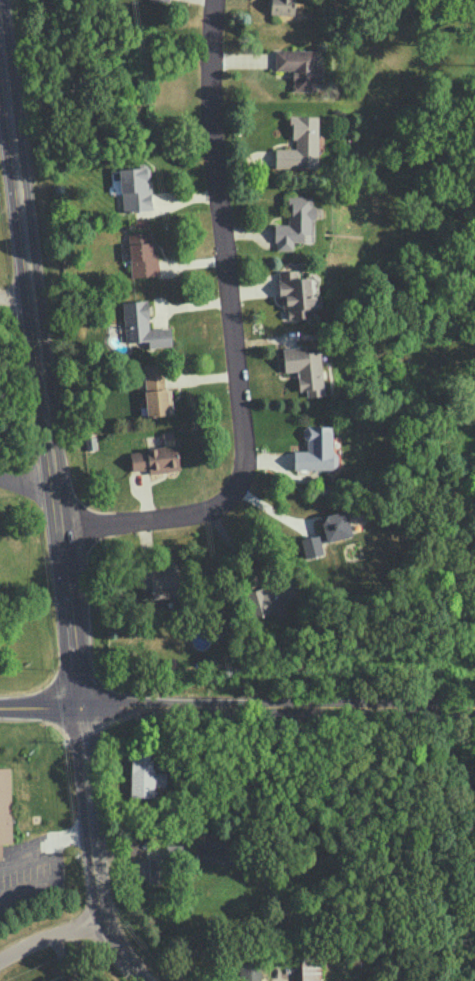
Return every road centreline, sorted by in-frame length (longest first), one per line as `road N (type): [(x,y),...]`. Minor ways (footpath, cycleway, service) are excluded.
road 1 (residential): [(56,533),(202,513),(227,497),(241,468),(245,432),(211,121),(214,0)]
road 2 (residential): [(144,980),(117,946),(93,876),(56,533)]
road 3 (residential): [(53,502),(0,68)]
road 4 (tertiary): [(80,704),(474,706)]

